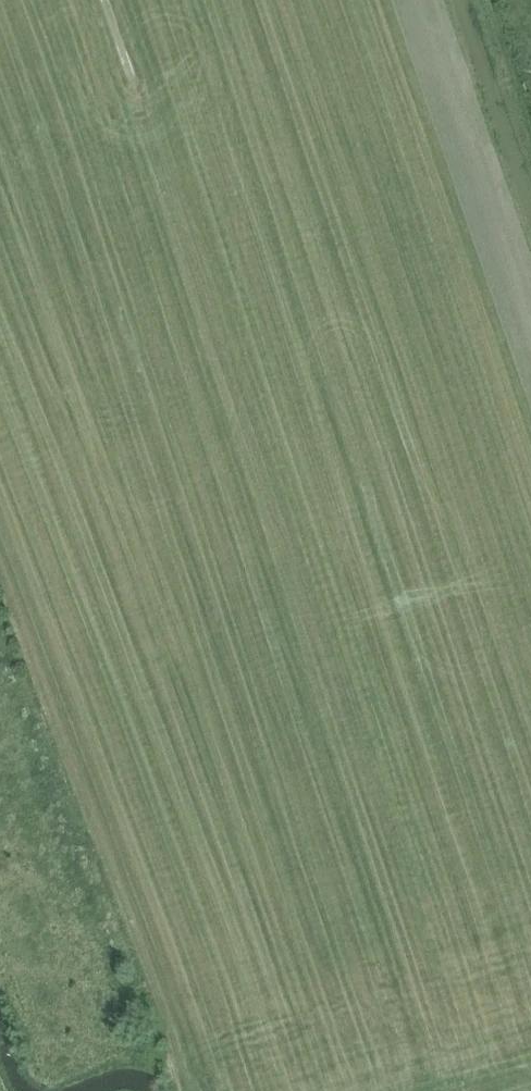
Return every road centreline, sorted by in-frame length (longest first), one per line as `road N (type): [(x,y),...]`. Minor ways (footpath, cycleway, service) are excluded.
road 1 (track): [(104,0),(136,95),(0,143)]

